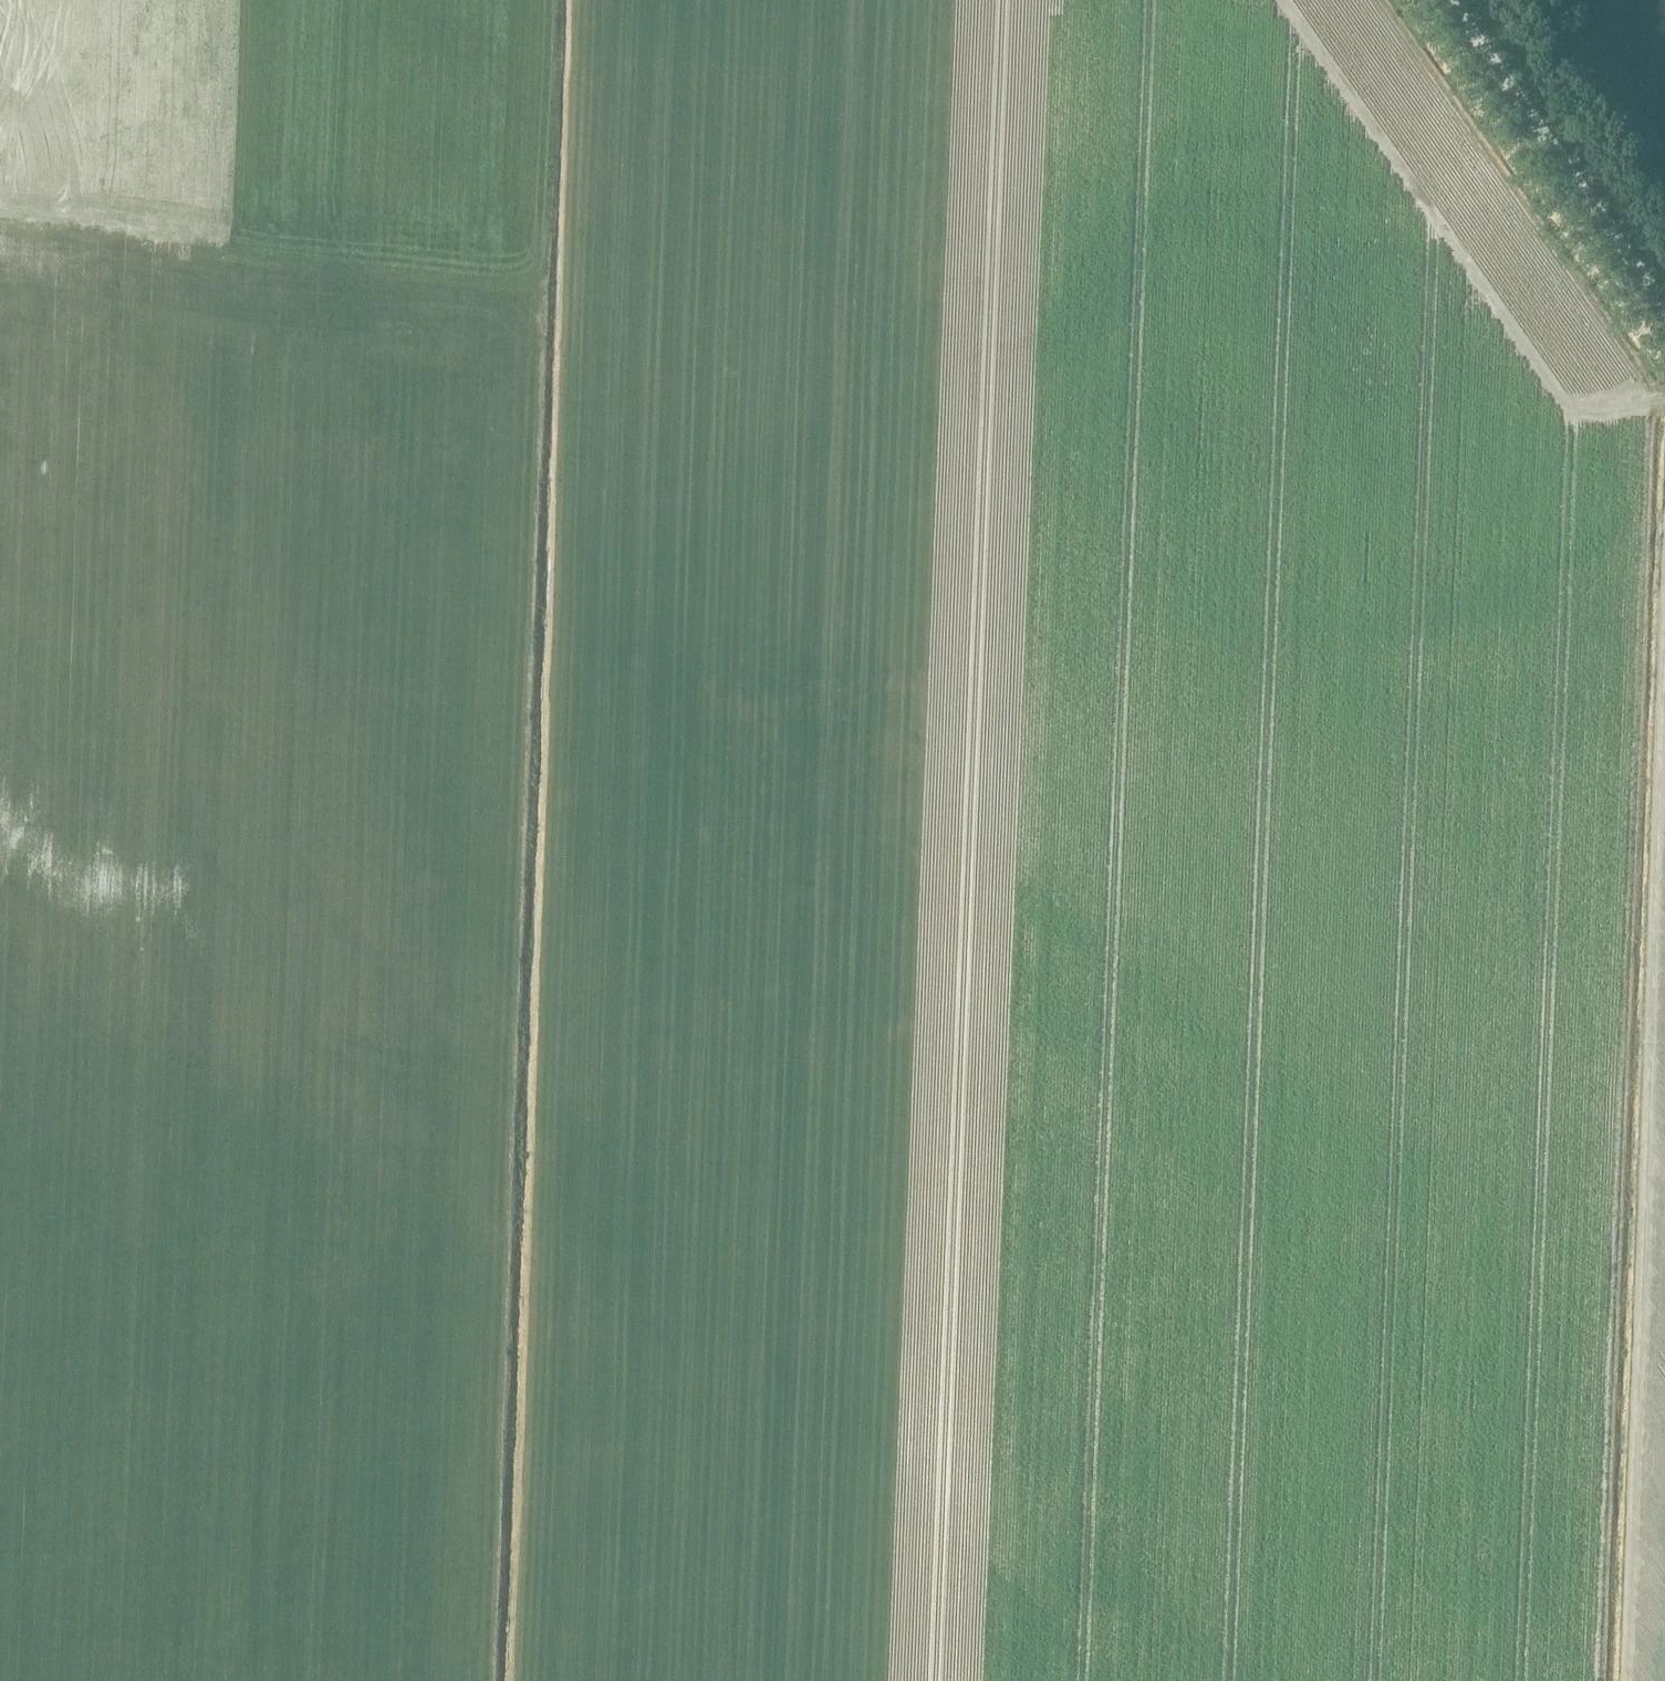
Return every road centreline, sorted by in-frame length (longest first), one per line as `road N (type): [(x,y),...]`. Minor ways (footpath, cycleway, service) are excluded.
road 1 (unclassified): [(1457,0),(1664,298)]

